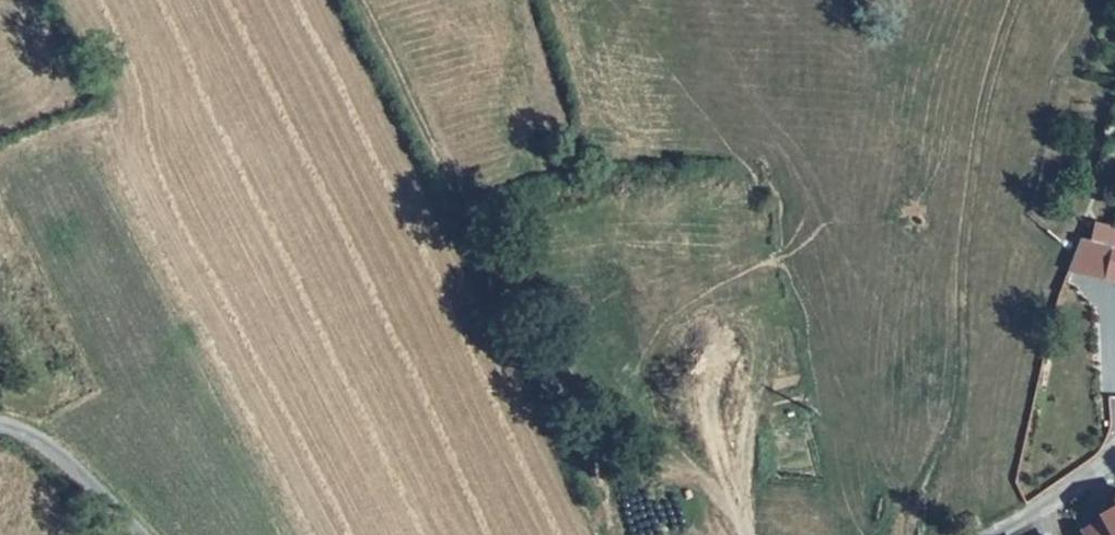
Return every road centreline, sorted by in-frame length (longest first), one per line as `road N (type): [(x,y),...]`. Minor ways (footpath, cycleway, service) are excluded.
road 1 (unclassified): [(129,534),(53,453),(0,429)]
road 2 (unclassified): [(1114,450),(1056,504),(1002,534)]

